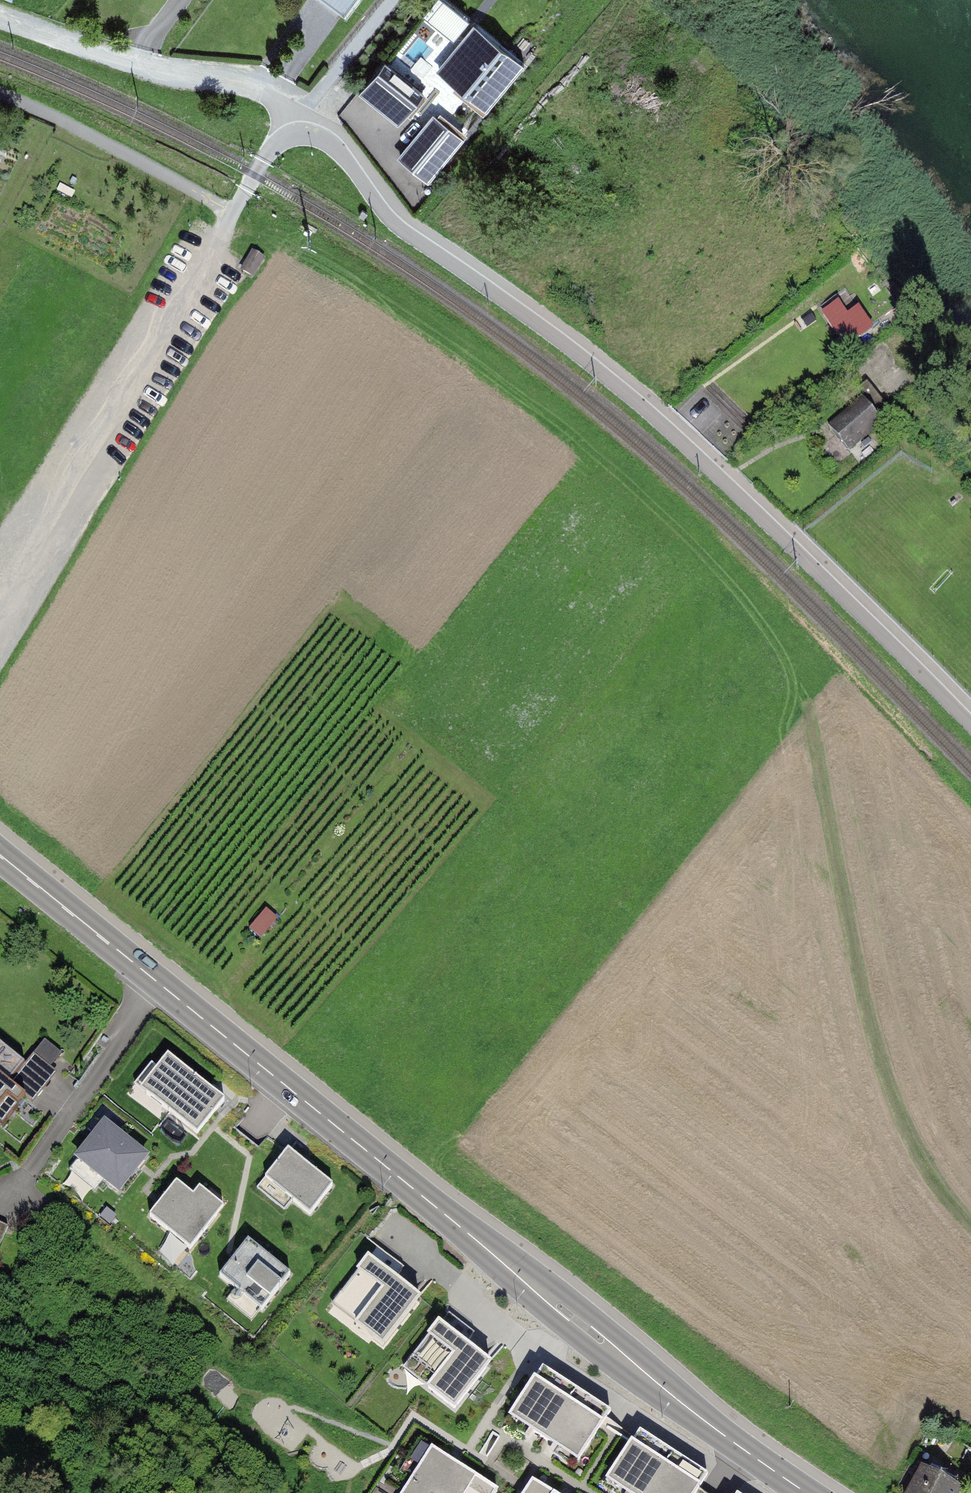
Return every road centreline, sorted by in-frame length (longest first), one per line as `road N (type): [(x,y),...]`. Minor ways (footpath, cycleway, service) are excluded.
road 1 (track): [(970,1225),(923,1169),(872,1052),(818,767),(773,643),(695,554),(577,441),(304,249),(233,212)]
road 2 (primary): [(0,855),(579,1323),(807,1492)]
road 3 (residential): [(970,727),(624,391),(386,216),(333,146),(297,134)]
road 4 (unclassified): [(0,601),(233,212)]

